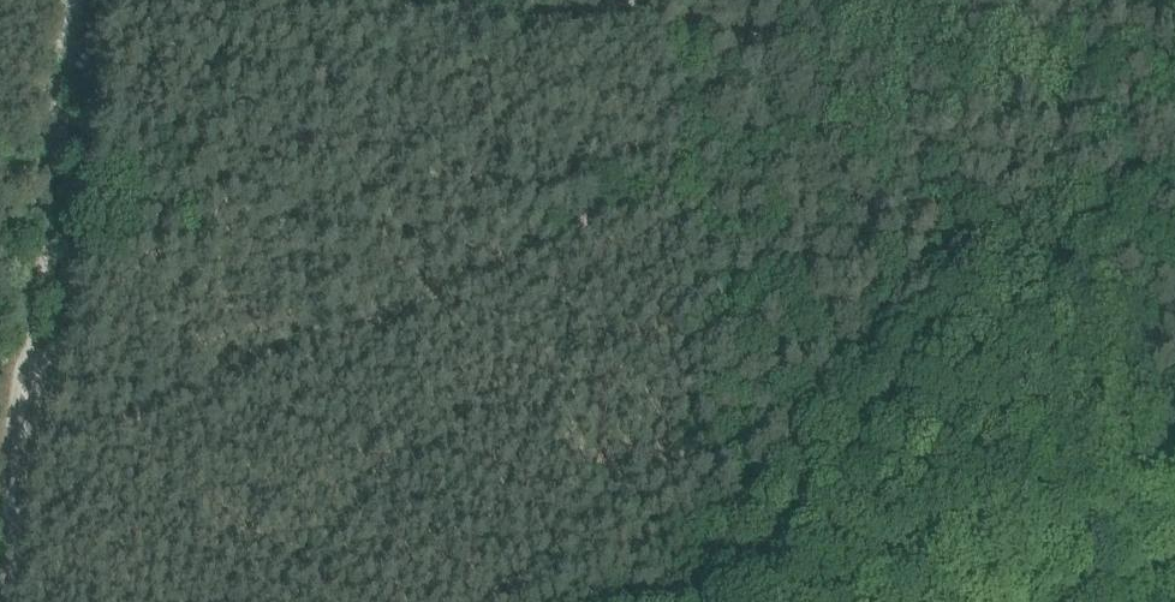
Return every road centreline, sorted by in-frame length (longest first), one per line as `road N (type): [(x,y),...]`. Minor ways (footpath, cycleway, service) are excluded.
road 1 (track): [(1174,65),(836,44),(538,0)]
road 2 (track): [(38,182),(0,584)]
road 3 (track): [(1174,473),(878,601)]
road 4 (track): [(53,0),(38,182)]

